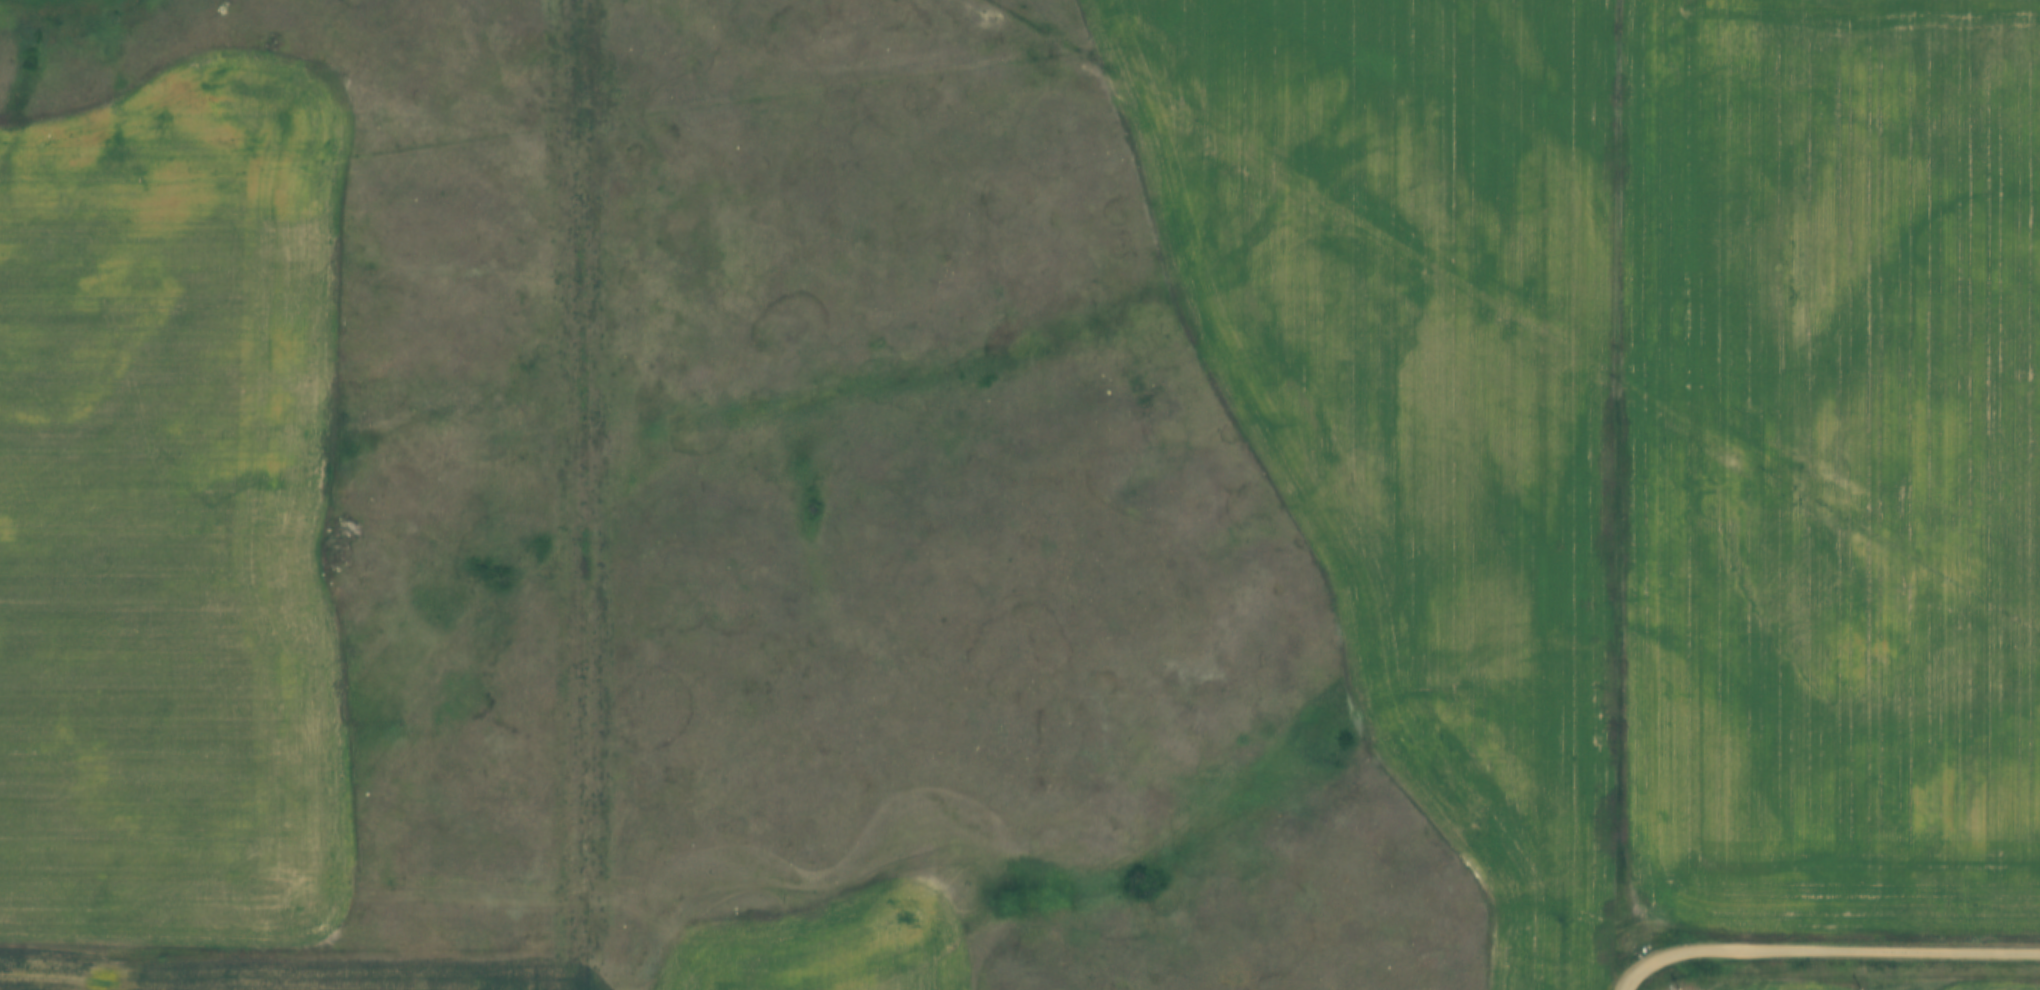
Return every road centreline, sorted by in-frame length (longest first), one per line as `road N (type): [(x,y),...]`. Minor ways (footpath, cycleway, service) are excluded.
road 1 (residential): [(2039,949),(1703,953),(1668,960),(1632,989)]

